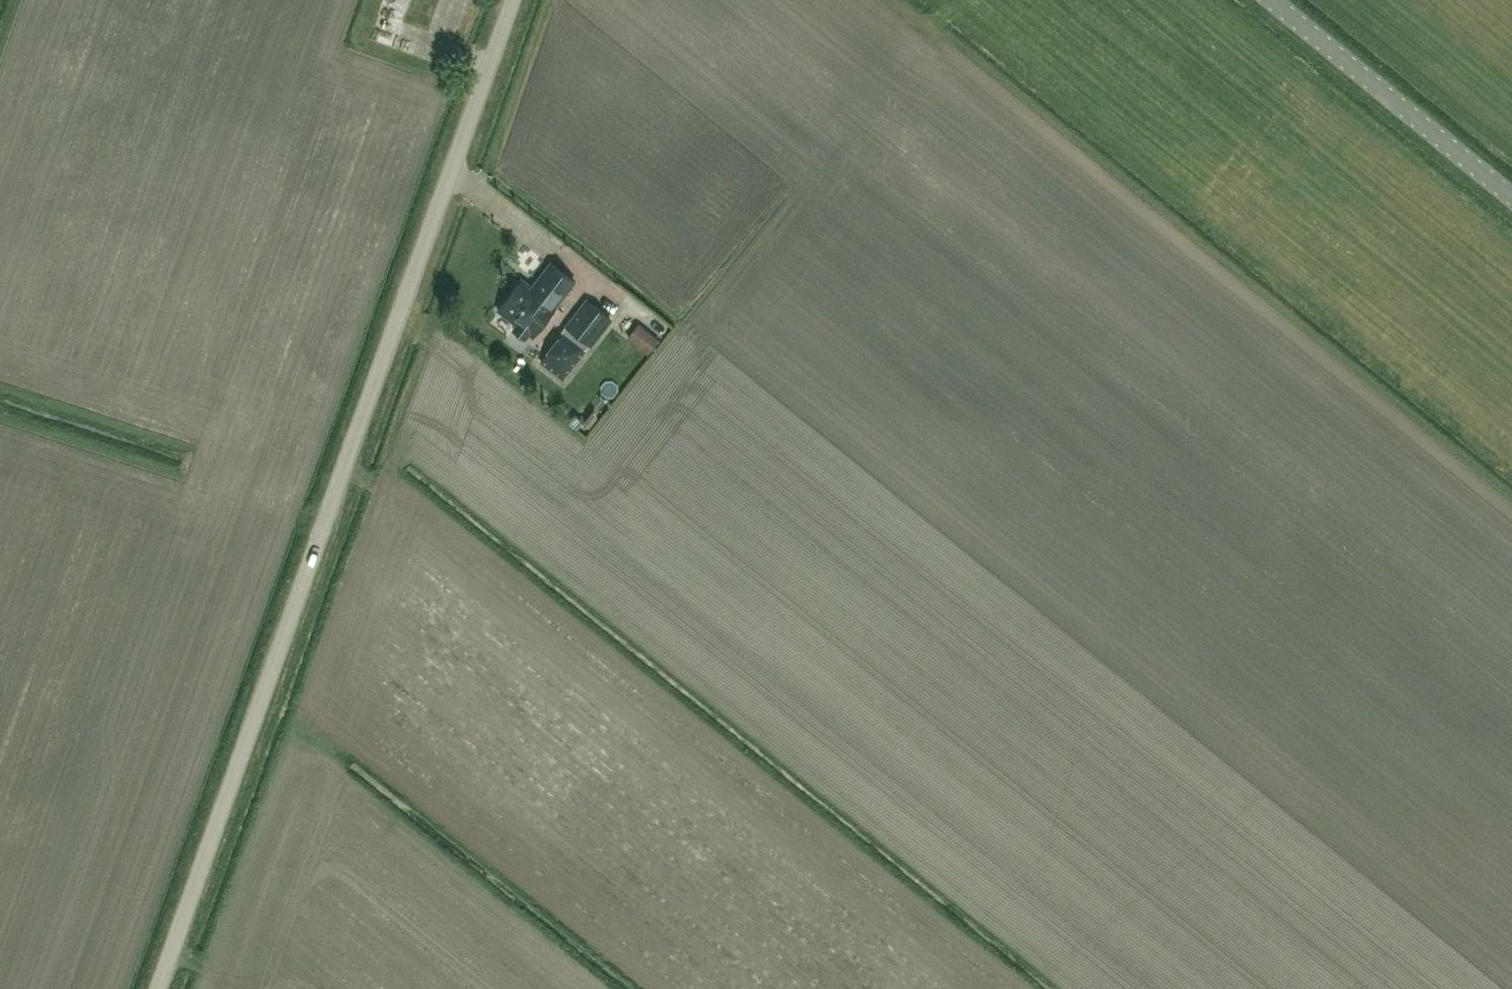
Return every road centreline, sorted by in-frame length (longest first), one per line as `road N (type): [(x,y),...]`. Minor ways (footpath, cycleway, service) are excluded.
road 1 (unclassified): [(153,988),(508,0)]
road 2 (tertiary): [(1511,201),(1270,0)]

